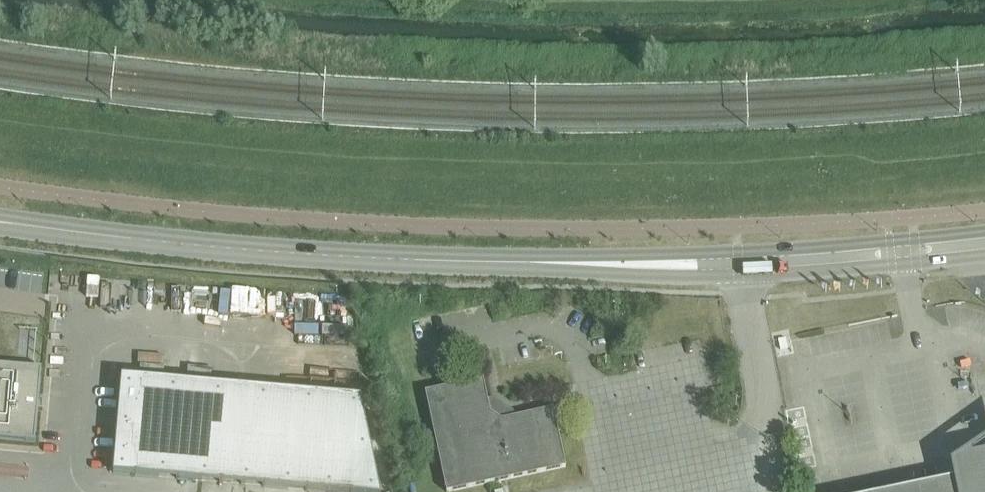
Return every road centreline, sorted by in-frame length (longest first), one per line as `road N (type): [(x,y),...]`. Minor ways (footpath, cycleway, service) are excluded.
road 1 (secondary): [(0,223),(220,248),(555,264),(744,265),(984,244)]

